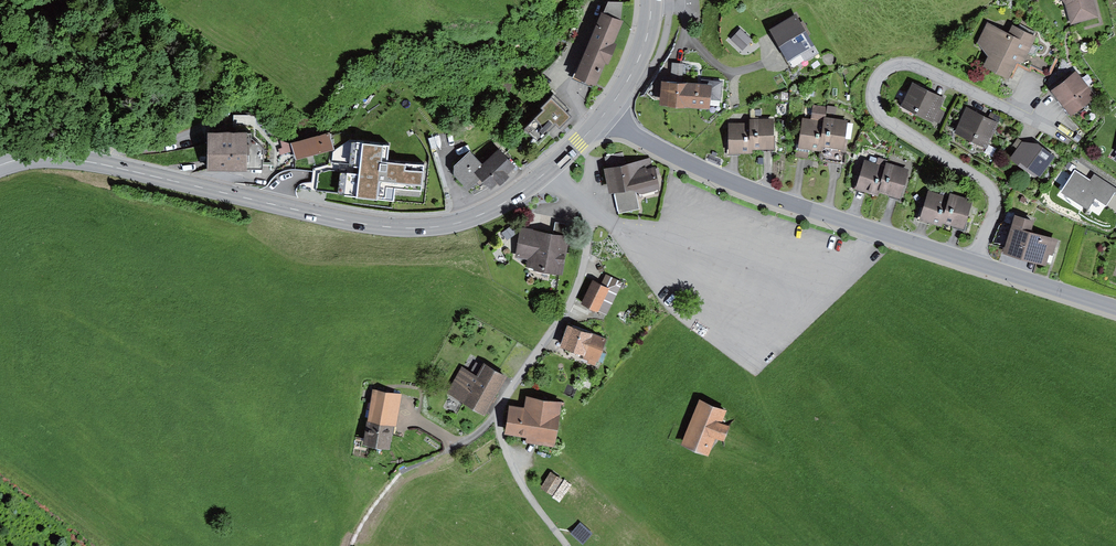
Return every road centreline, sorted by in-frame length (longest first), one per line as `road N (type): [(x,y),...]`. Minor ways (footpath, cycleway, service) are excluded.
road 1 (secondary): [(551,170),(468,220),(407,227),(60,157),(0,166)]
road 2 (residential): [(972,264),(993,193),(880,115),(873,92),(880,74),(898,63),(919,65),(1054,135)]
road 3 (tertiary): [(604,114),(727,179),(972,264)]
road 4 (residential): [(497,414),(569,305),(585,261),(584,199),(551,170)]
road 5 (residential): [(567,545),(521,483),(497,414)]
road 6 (tertiary): [(972,264),(1115,307)]
road 7 (secondary): [(651,0),(642,52),(604,114)]

